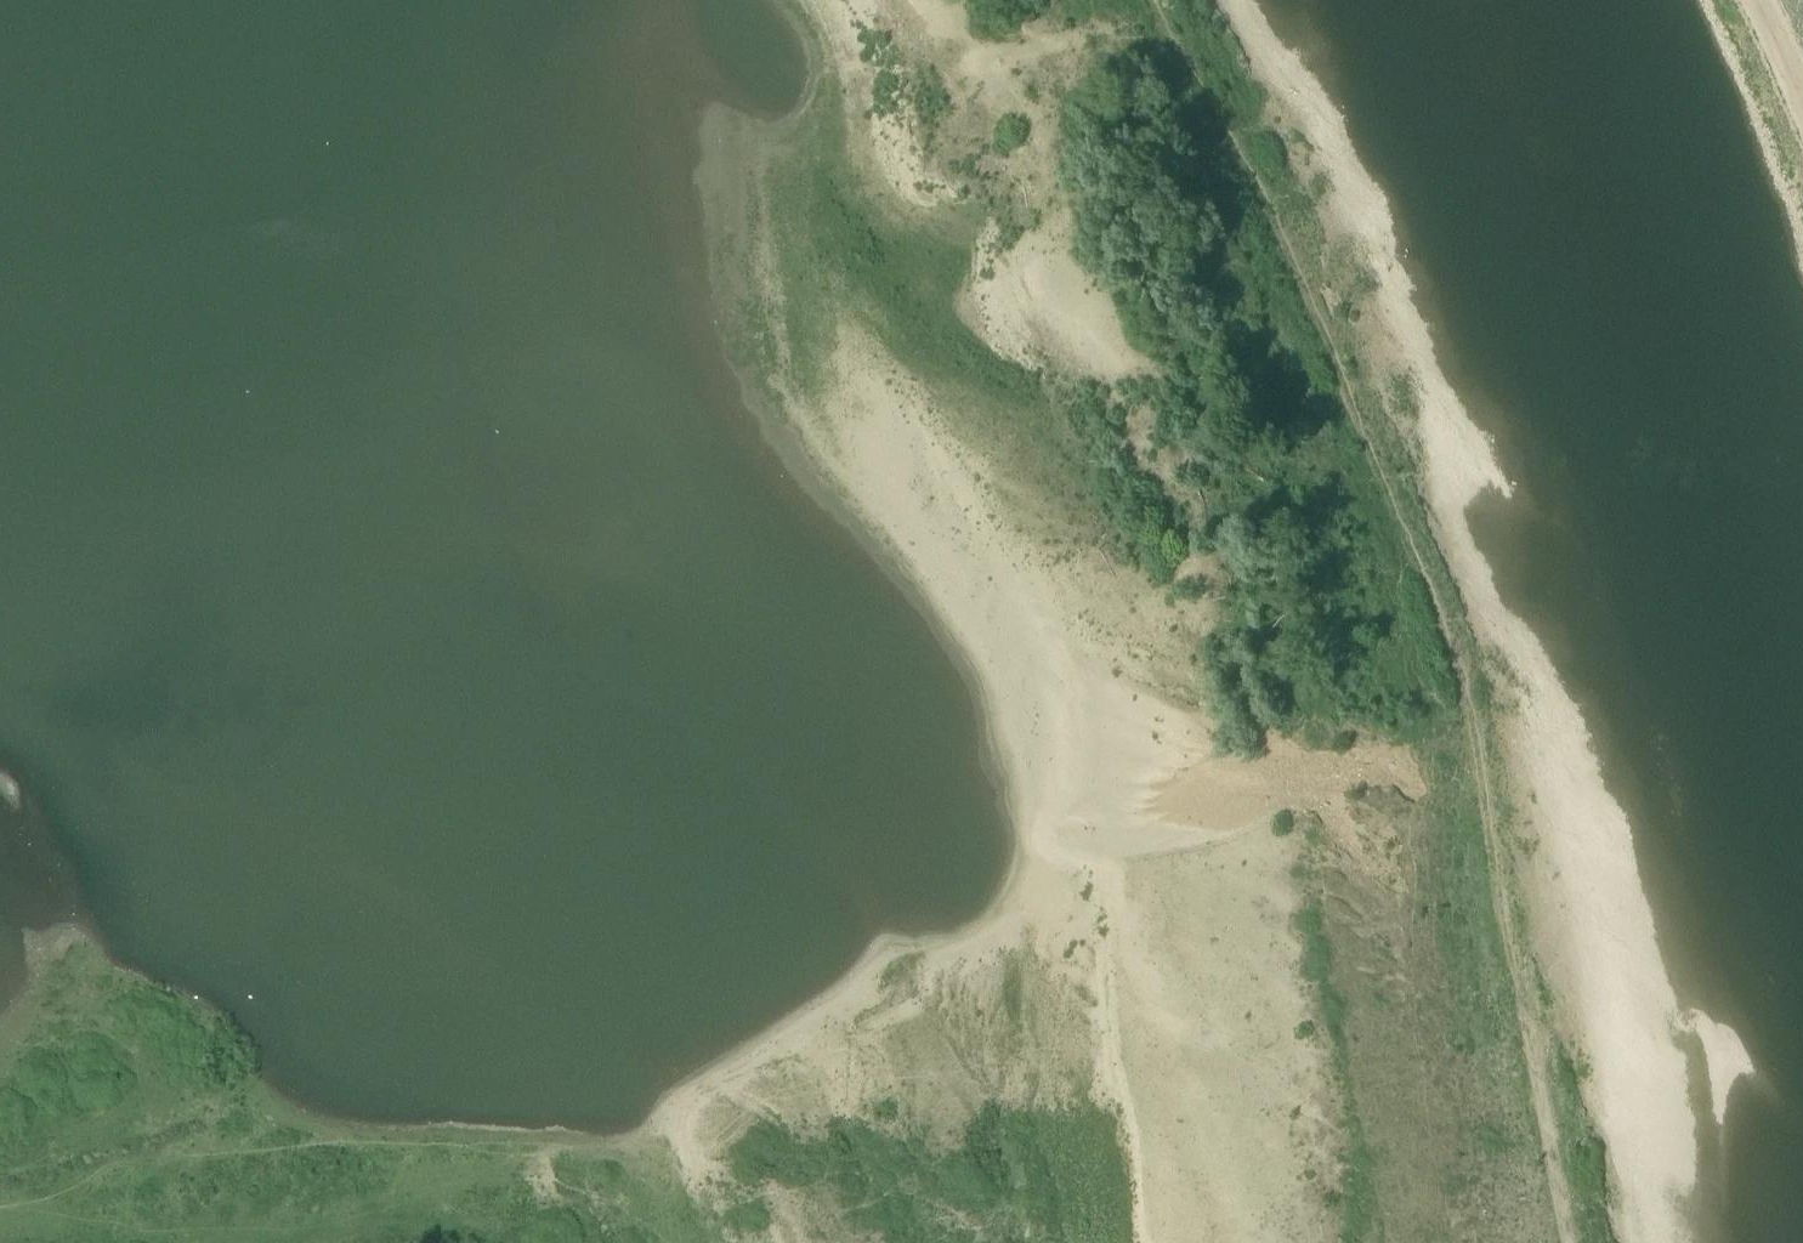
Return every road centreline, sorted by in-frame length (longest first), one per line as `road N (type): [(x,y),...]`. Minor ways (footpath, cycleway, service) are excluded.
road 1 (track): [(1565,1242),(1517,993)]
road 2 (unclassified): [(1753,0),(1802,110)]

